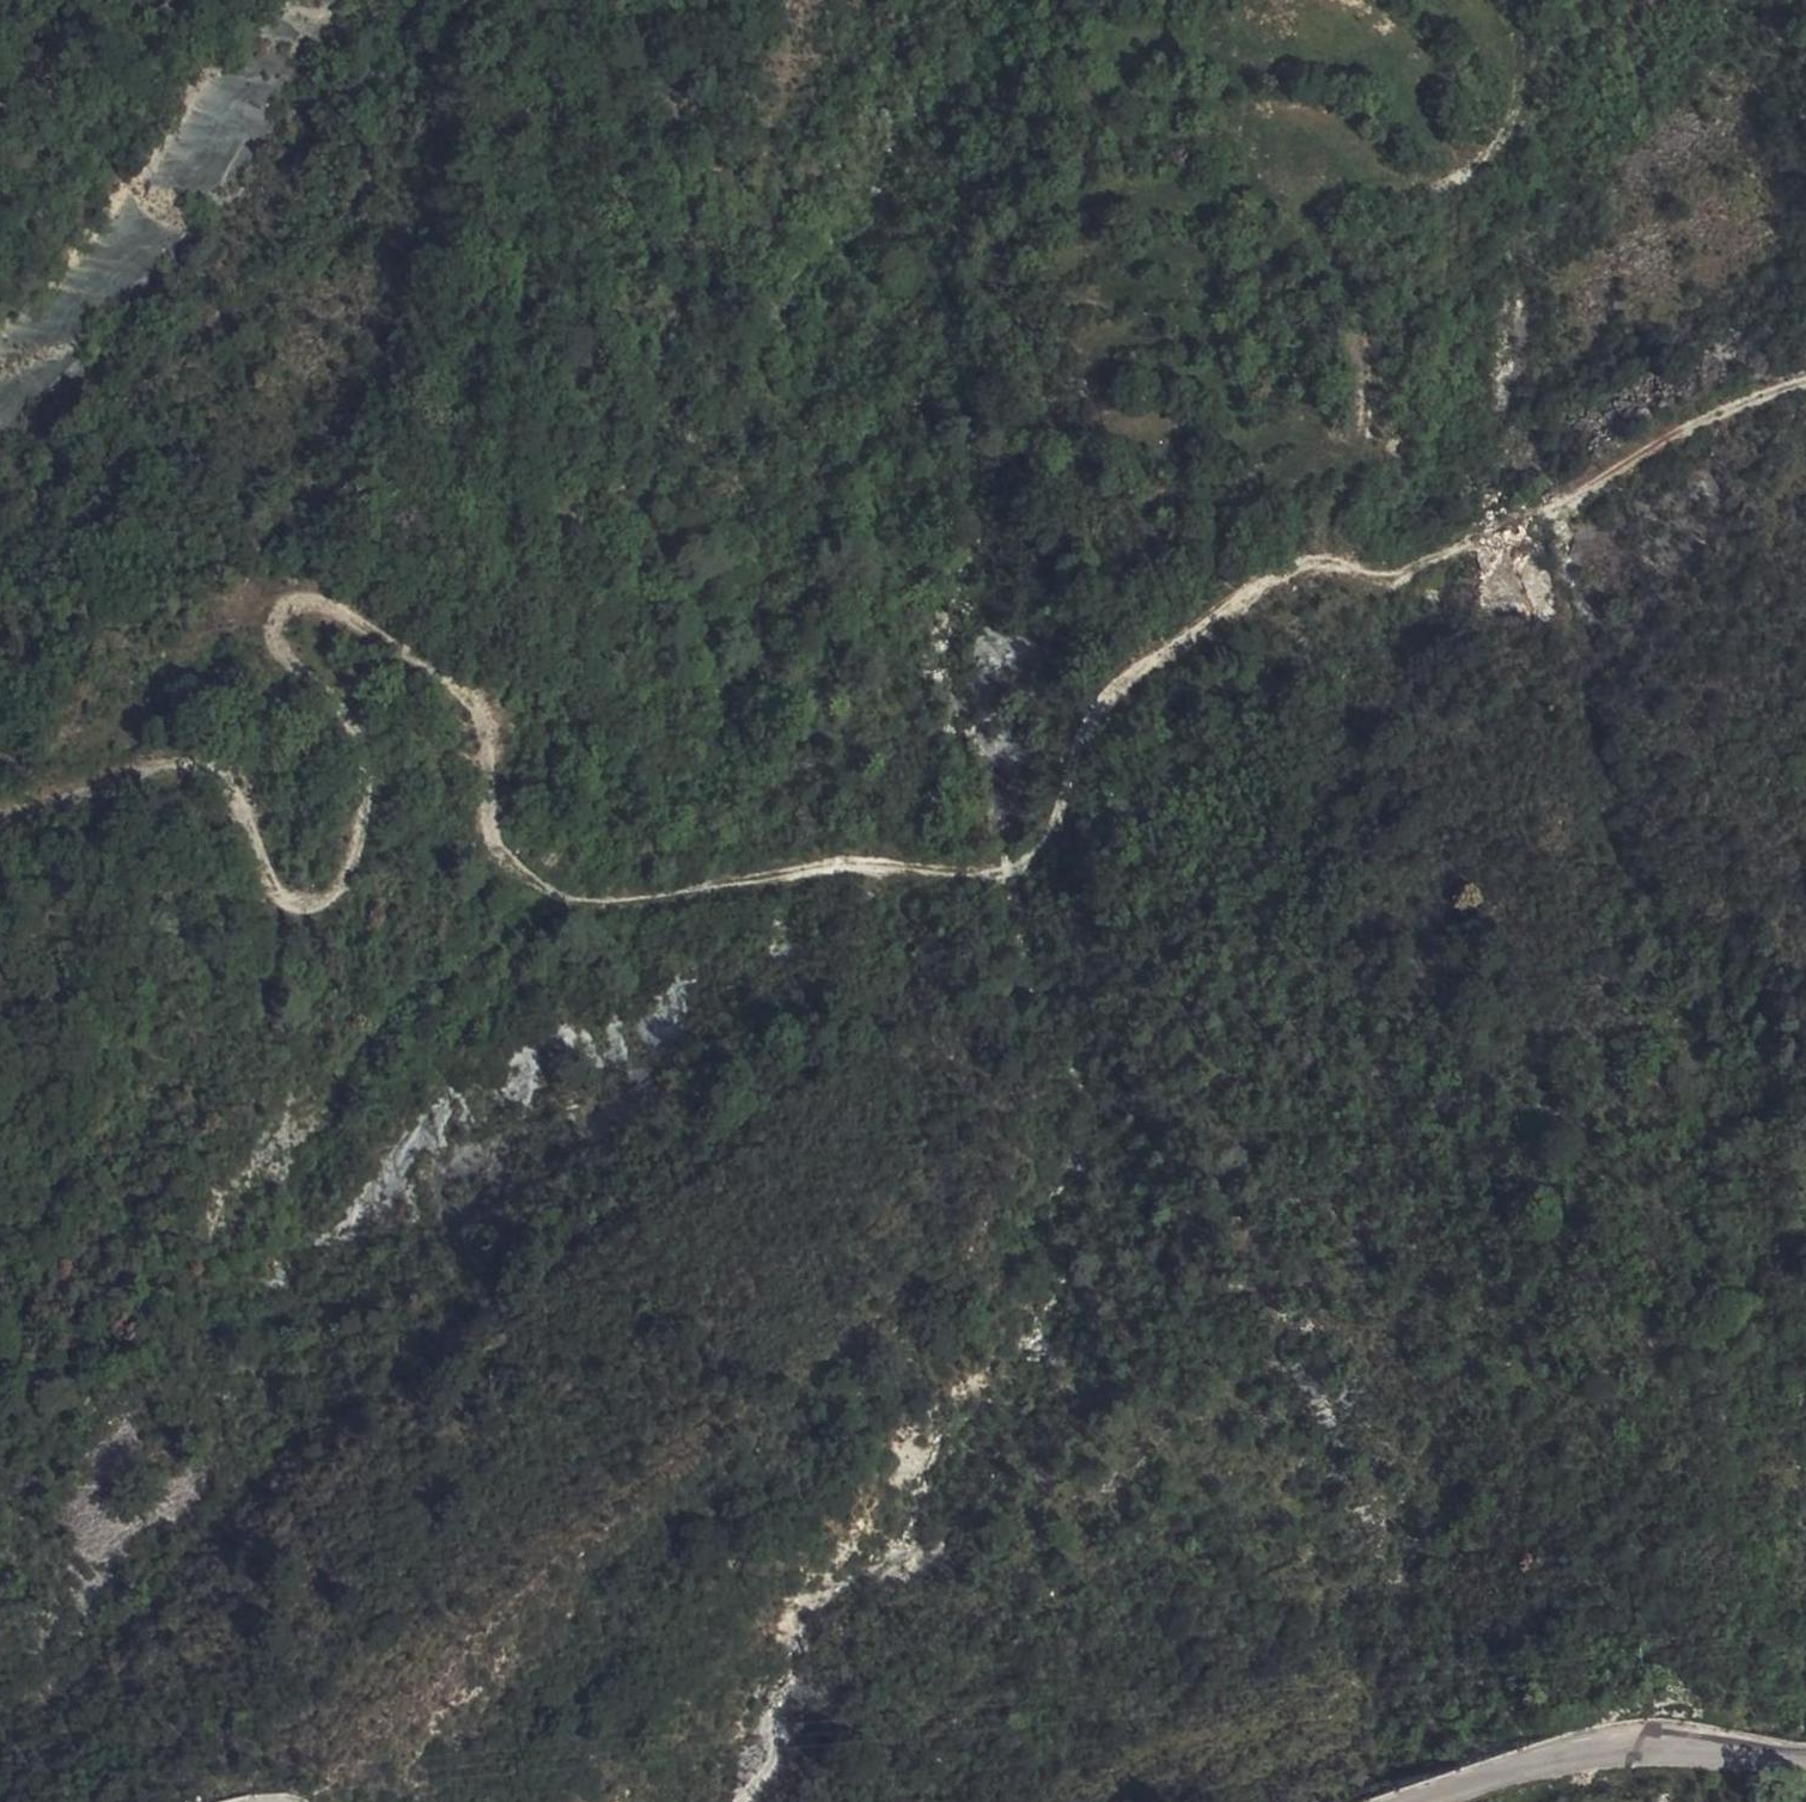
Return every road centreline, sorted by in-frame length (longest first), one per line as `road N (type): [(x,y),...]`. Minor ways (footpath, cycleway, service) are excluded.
road 1 (track): [(0,810),(40,793),(206,768),(294,893),(361,860),(361,797),(270,660),(327,597),(476,712),(488,860),(581,904),(878,861),(1026,863),(1103,712),(1277,576),(1425,574),(1805,381)]
road 2 (secondary): [(1424,1801),(1500,1777),(1586,1762),(1805,1750)]

